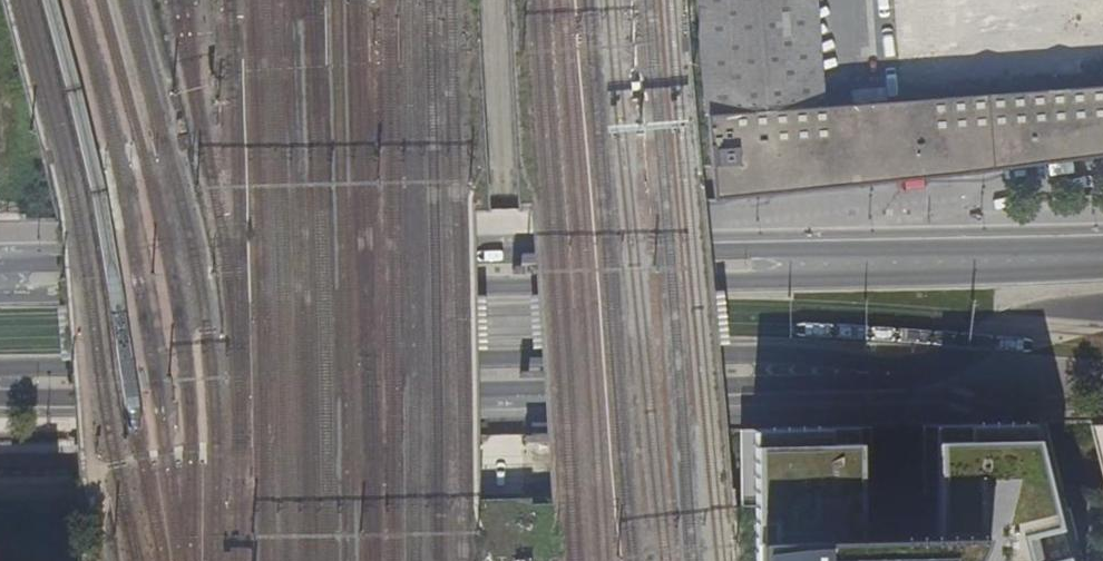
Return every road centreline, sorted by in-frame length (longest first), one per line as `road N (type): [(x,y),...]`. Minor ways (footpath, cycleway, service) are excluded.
road 1 (primary): [(1029,260),(729,283),(34,294),(0,285)]
road 2 (primary): [(1029,260),(727,251),(33,263),(0,270)]
road 3 (primary): [(0,373),(33,366),(751,353),(850,372)]
road 4 (primary): [(0,392),(35,397),(753,384),(850,372)]
road 5 (primary): [(850,372),(926,368),(1031,316),(1102,306)]

